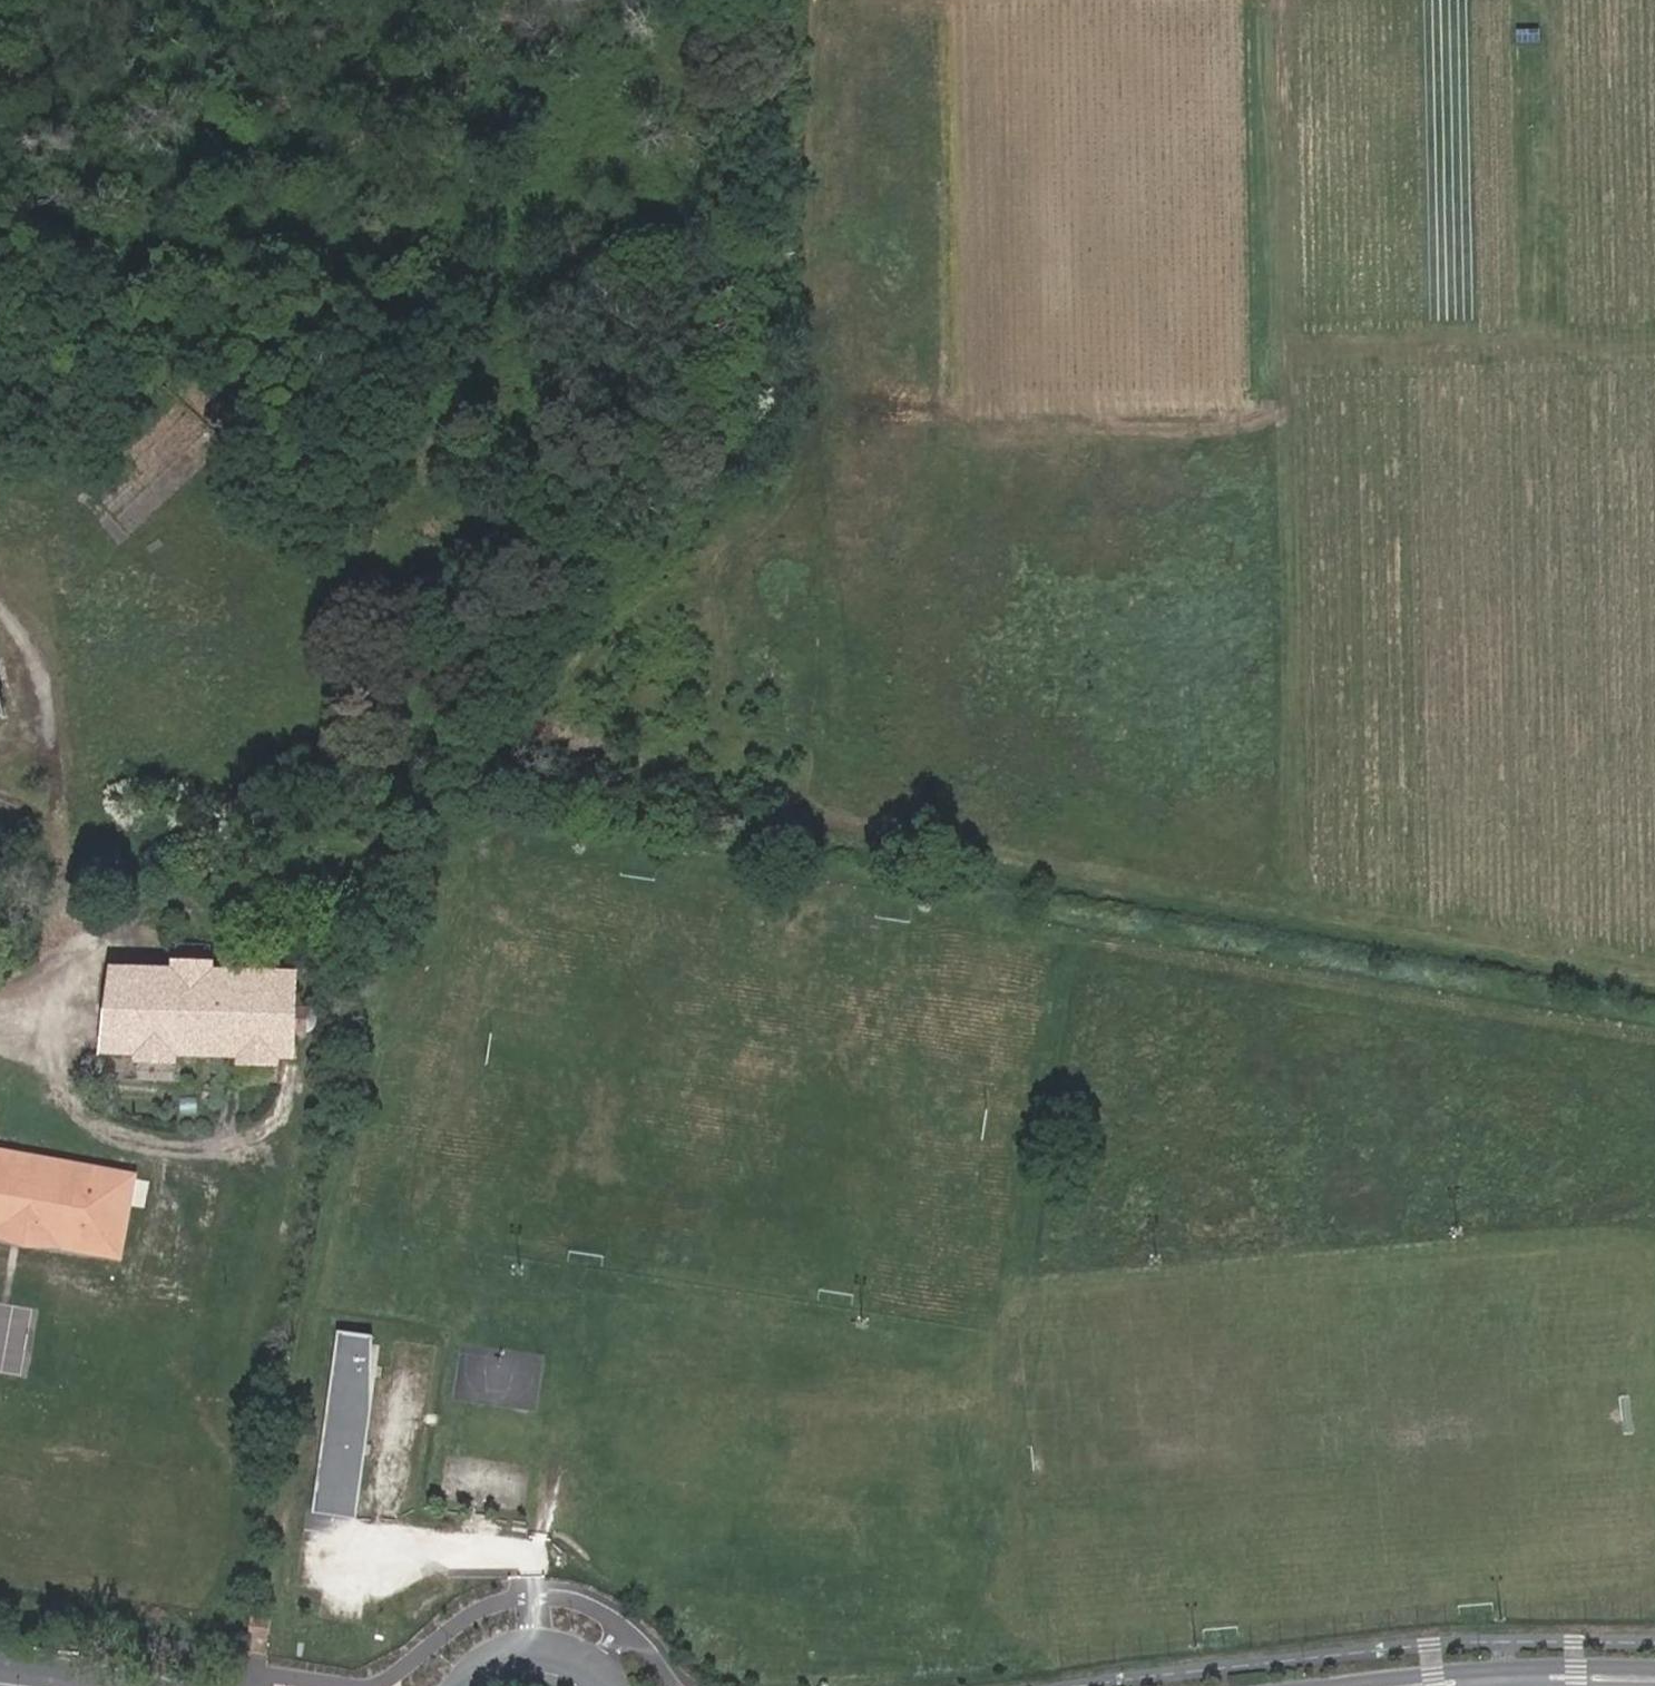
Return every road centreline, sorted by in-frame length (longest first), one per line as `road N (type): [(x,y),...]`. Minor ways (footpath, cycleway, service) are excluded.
road 1 (tertiary): [(604,1685),(580,1663),(531,1650),(502,1656),(464,1685)]

